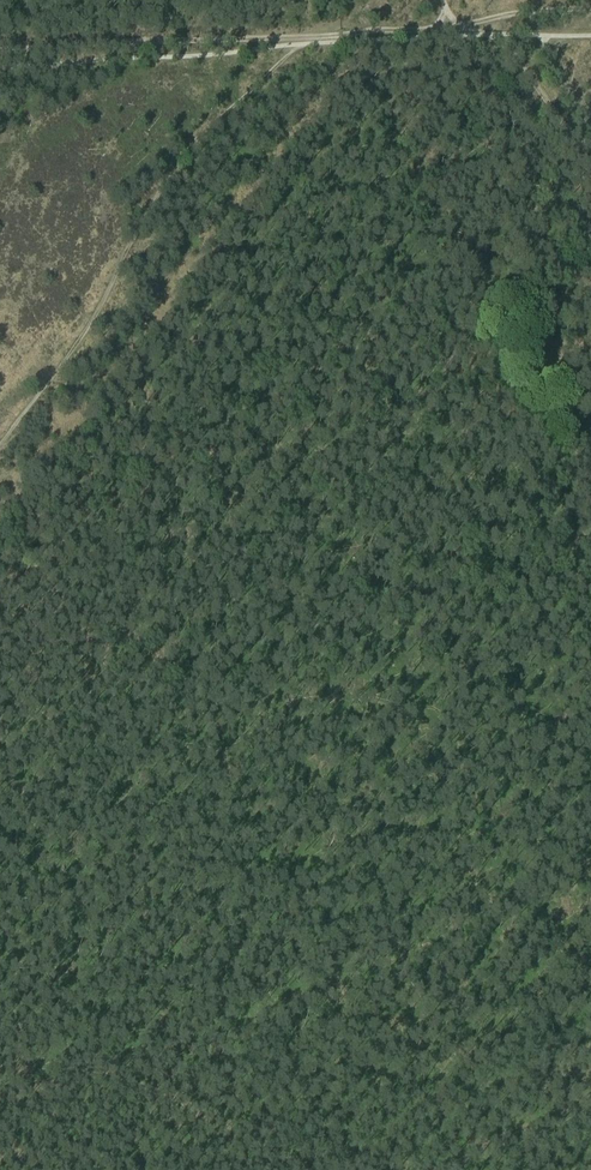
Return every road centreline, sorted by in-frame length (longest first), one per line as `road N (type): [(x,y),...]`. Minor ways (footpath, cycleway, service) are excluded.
road 1 (track): [(483,21),(0,50)]
road 2 (track): [(483,21),(534,81),(590,174)]
road 3 (track): [(437,1169),(590,1100)]

